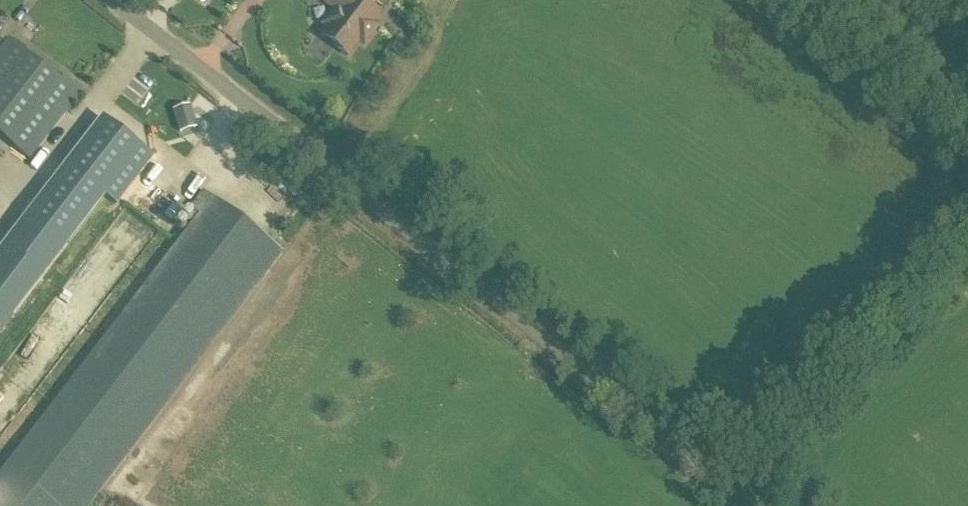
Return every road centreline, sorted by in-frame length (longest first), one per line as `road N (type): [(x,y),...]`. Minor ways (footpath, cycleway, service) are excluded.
road 1 (unclassified): [(764,505),(118,0)]

